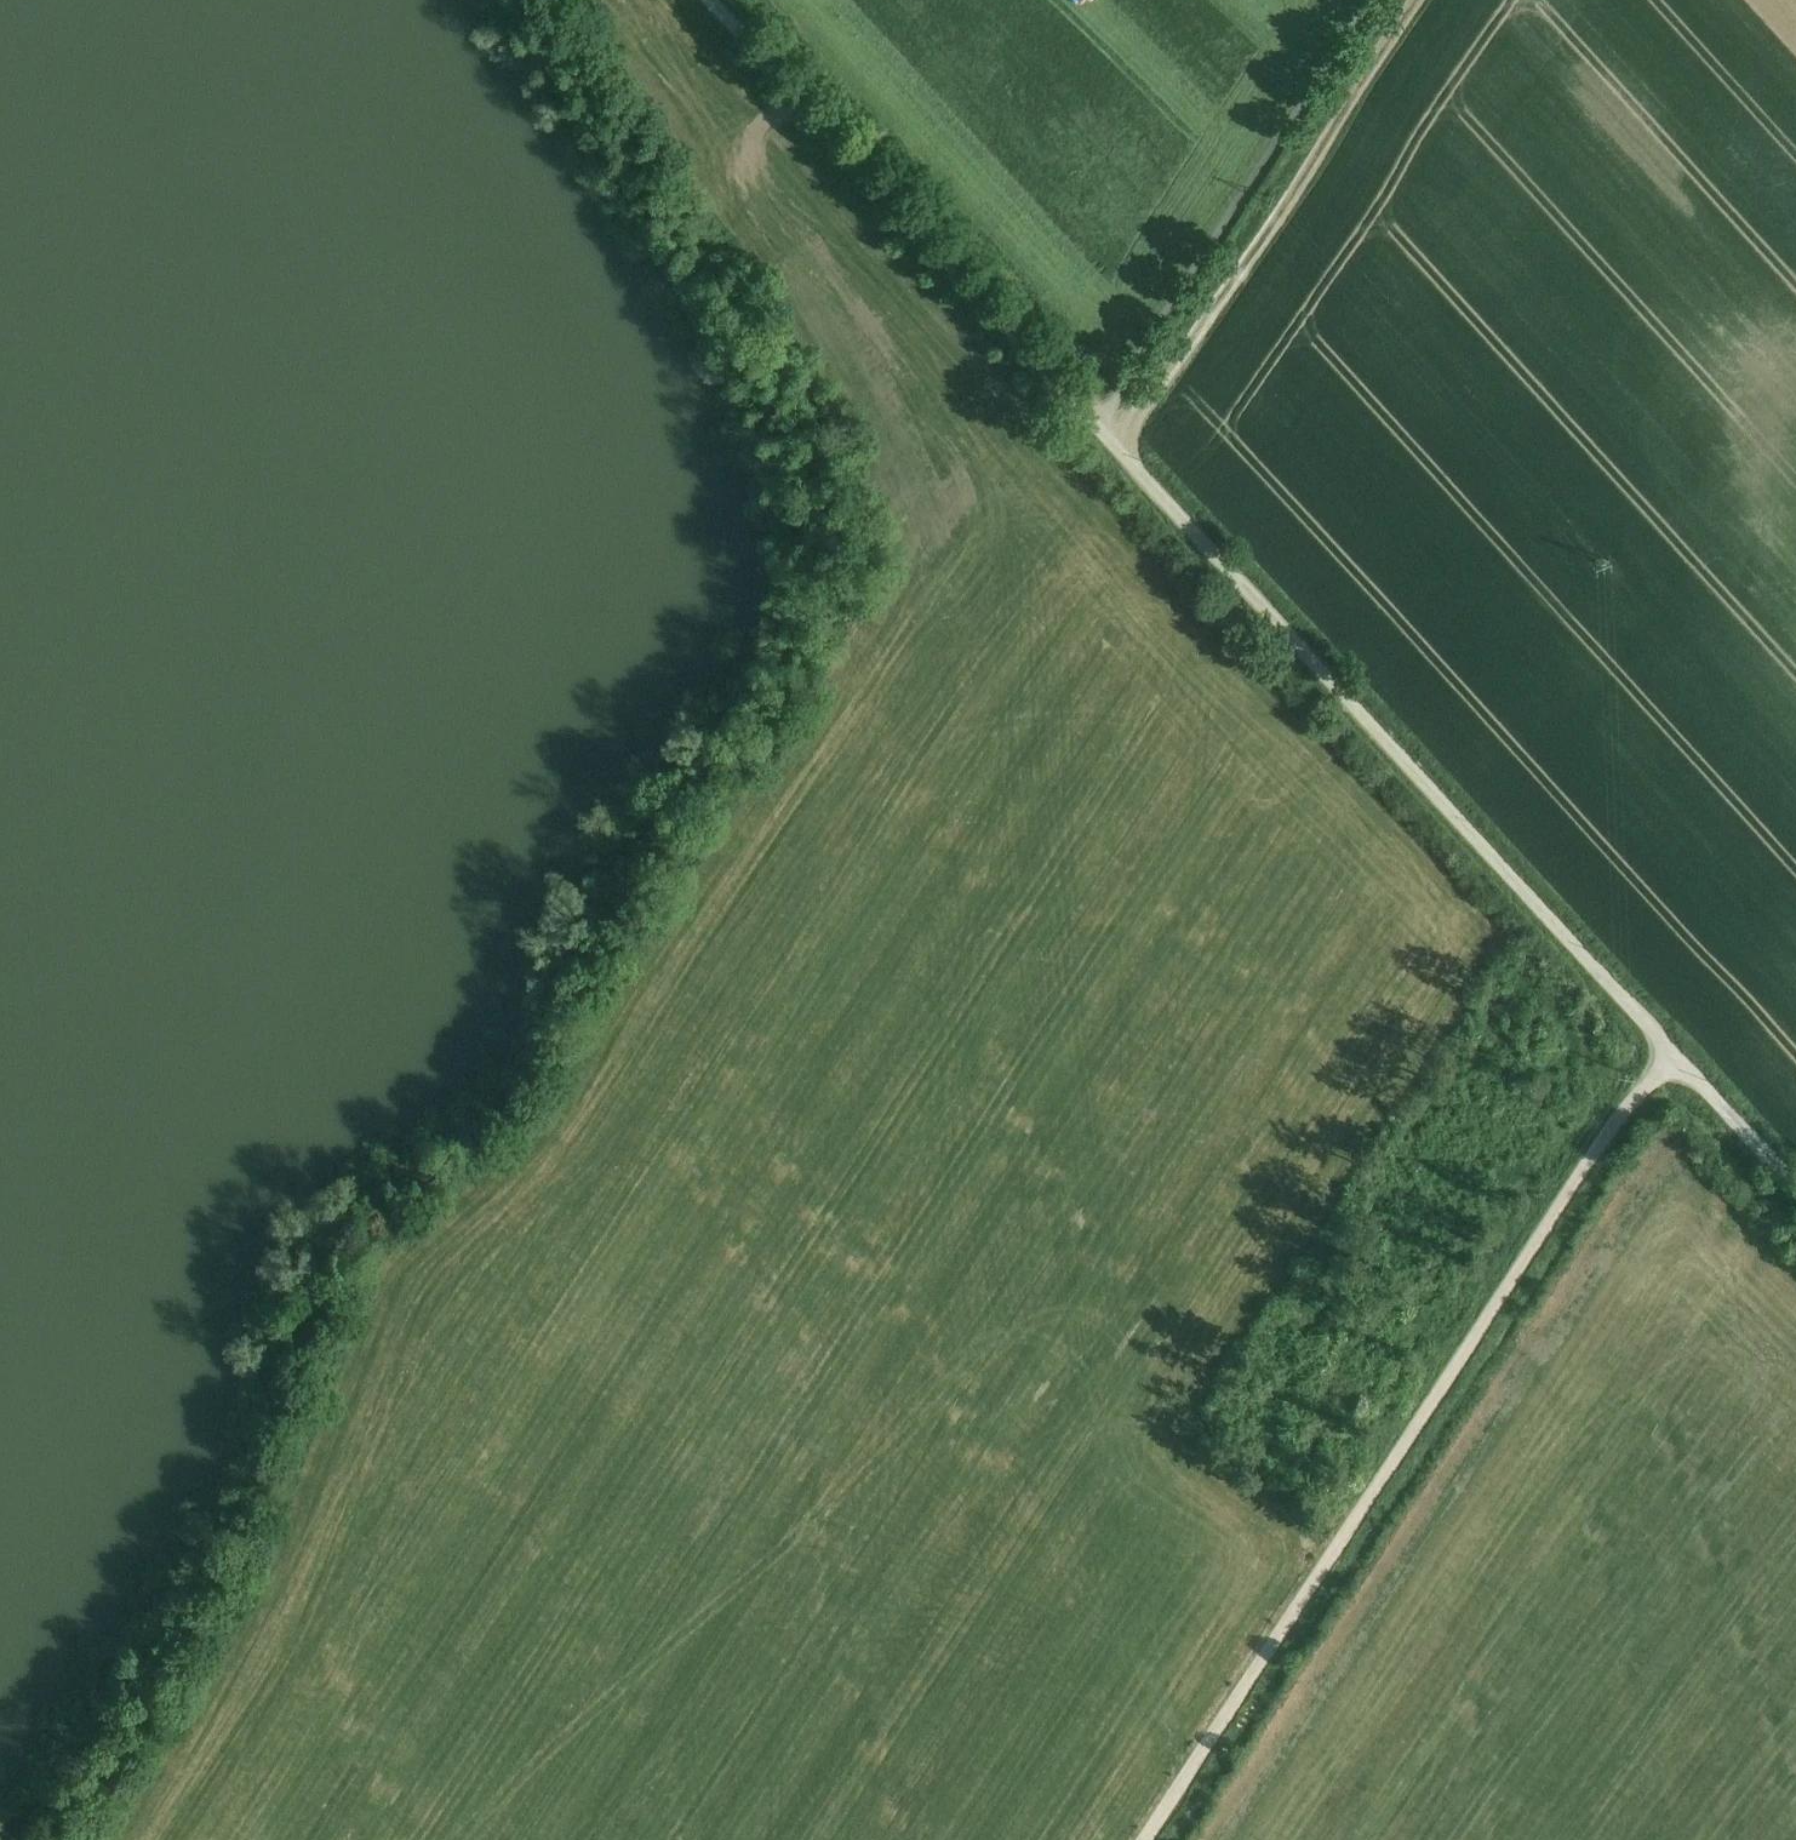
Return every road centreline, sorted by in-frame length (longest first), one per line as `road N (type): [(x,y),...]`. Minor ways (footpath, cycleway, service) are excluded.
road 1 (unclassified): [(1676,1054),(710,0)]
road 2 (unclassified): [(1149,1839),(1630,1106),(1676,1054)]
road 3 (track): [(1126,456),(1145,406),(1416,0)]
road 4 (unclassified): [(1795,1186),(1676,1054)]

